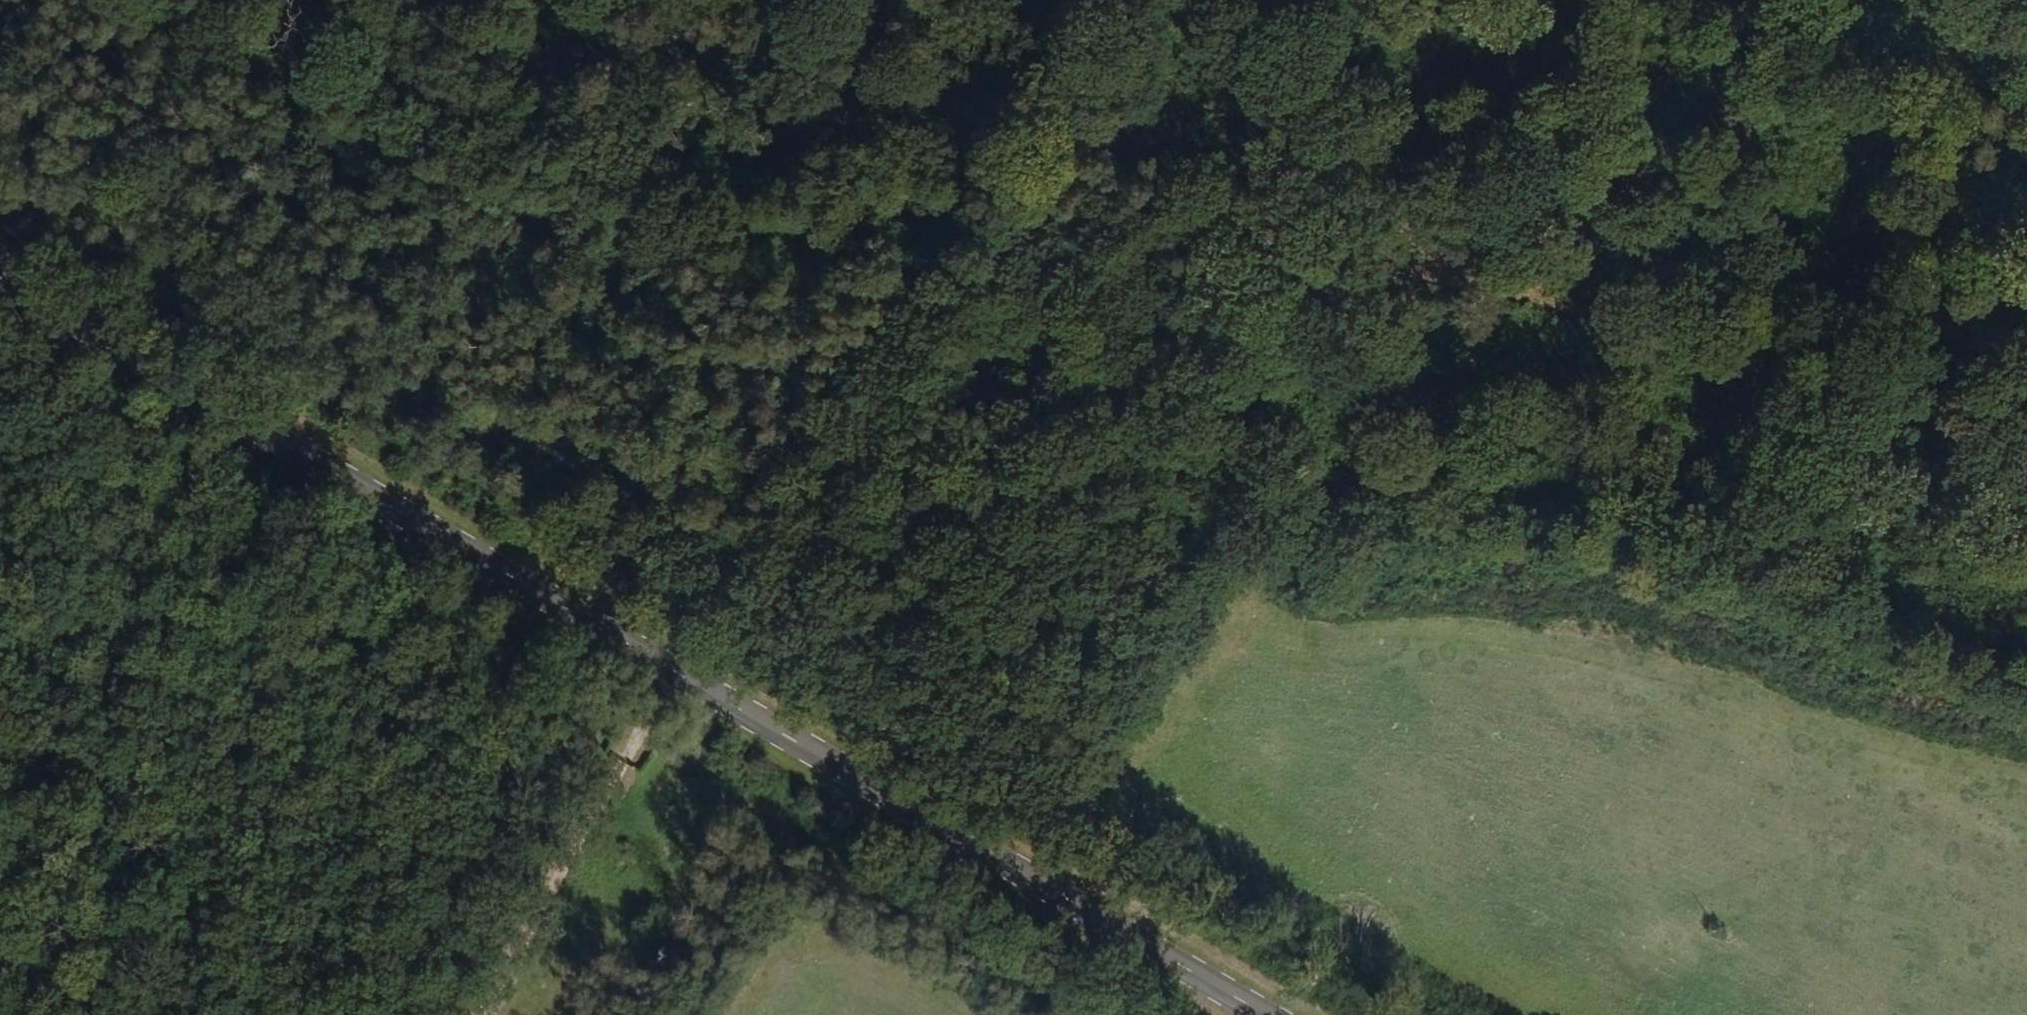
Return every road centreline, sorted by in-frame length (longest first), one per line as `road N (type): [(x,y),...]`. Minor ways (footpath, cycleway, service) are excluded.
road 1 (primary): [(0,274),(1283,1014)]
road 2 (track): [(481,1014),(680,668)]
road 3 (track): [(638,0),(981,99)]

